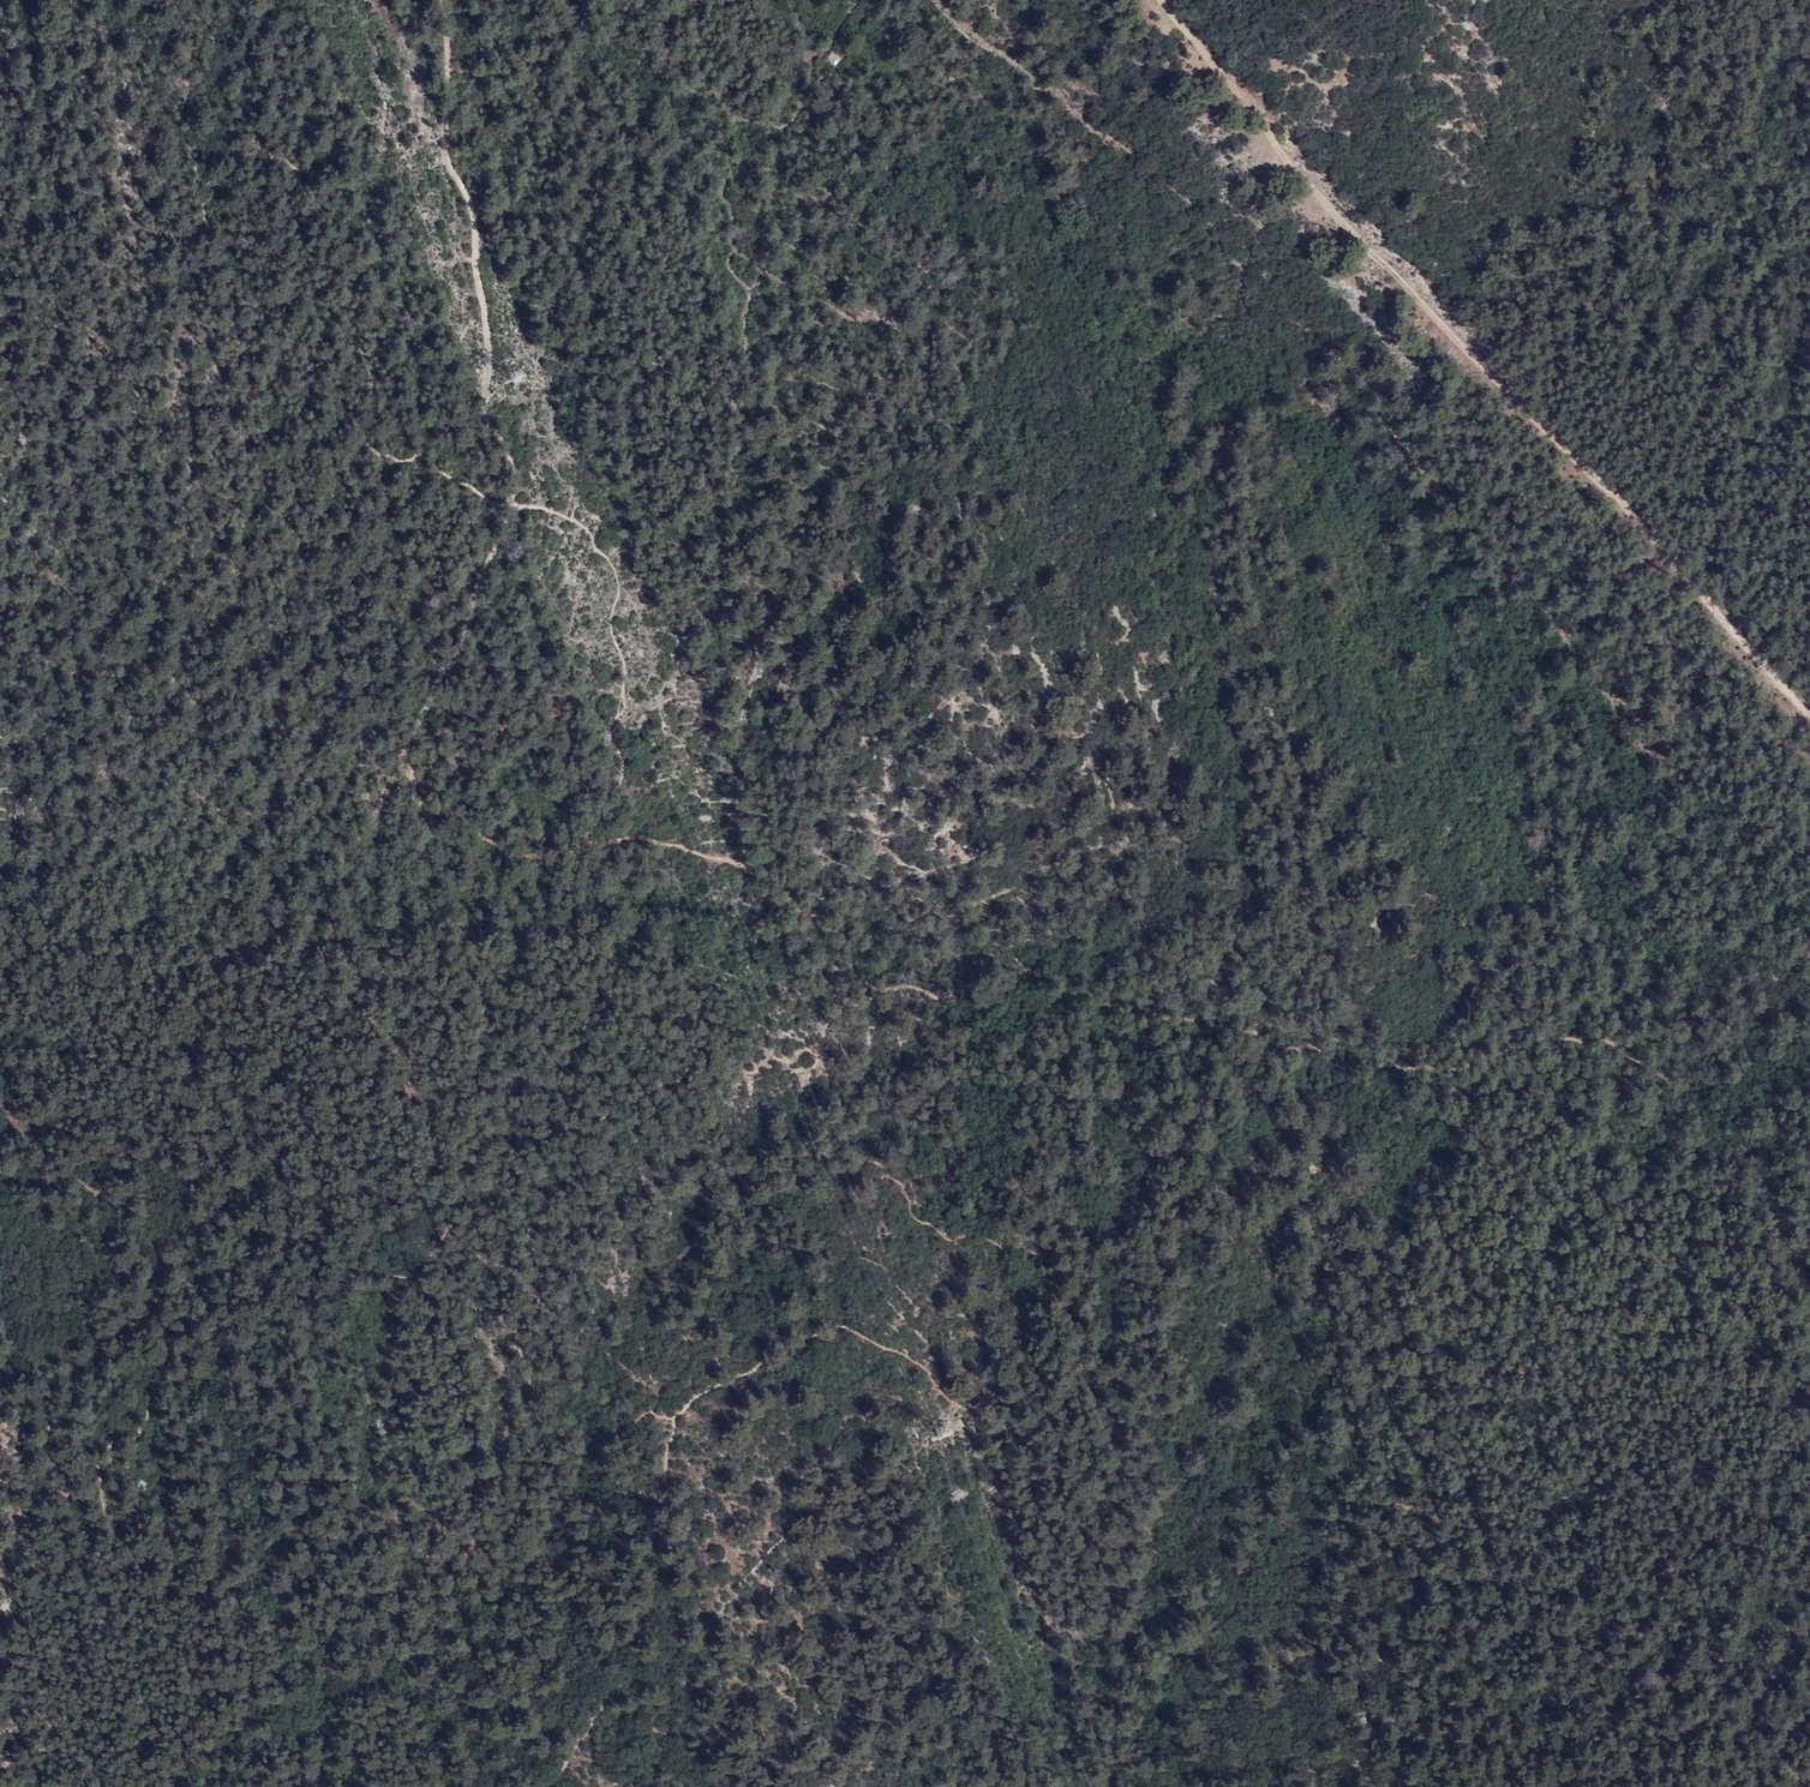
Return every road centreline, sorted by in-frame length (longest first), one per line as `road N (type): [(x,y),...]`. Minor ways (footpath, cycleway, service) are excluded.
road 1 (track): [(438,0),(447,167),(476,226),(480,417),(504,499),(474,611),(390,792),(355,842),(356,871),(335,909),(436,1117)]
road 2 (track): [(1809,713),(1338,213),(1162,0)]

